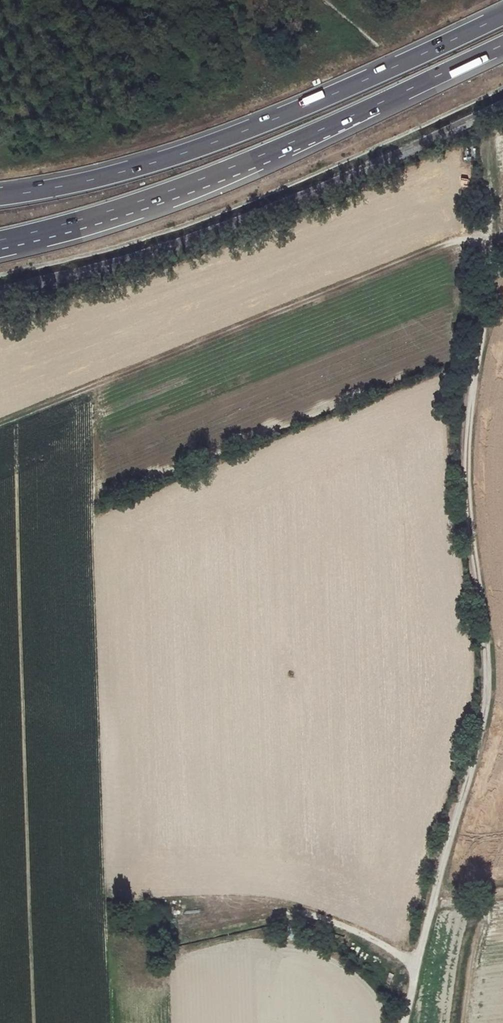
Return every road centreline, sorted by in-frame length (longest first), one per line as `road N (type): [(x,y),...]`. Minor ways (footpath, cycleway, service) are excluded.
road 1 (track): [(404,1022),(489,700),(466,445),(492,268),(489,136)]
road 2 (trunk): [(0,240),(233,167),(502,45)]
road 3 (trunk): [(502,16),(191,150),(0,197)]
road 4 (track): [(417,963),(329,919),(293,911),(249,918)]

